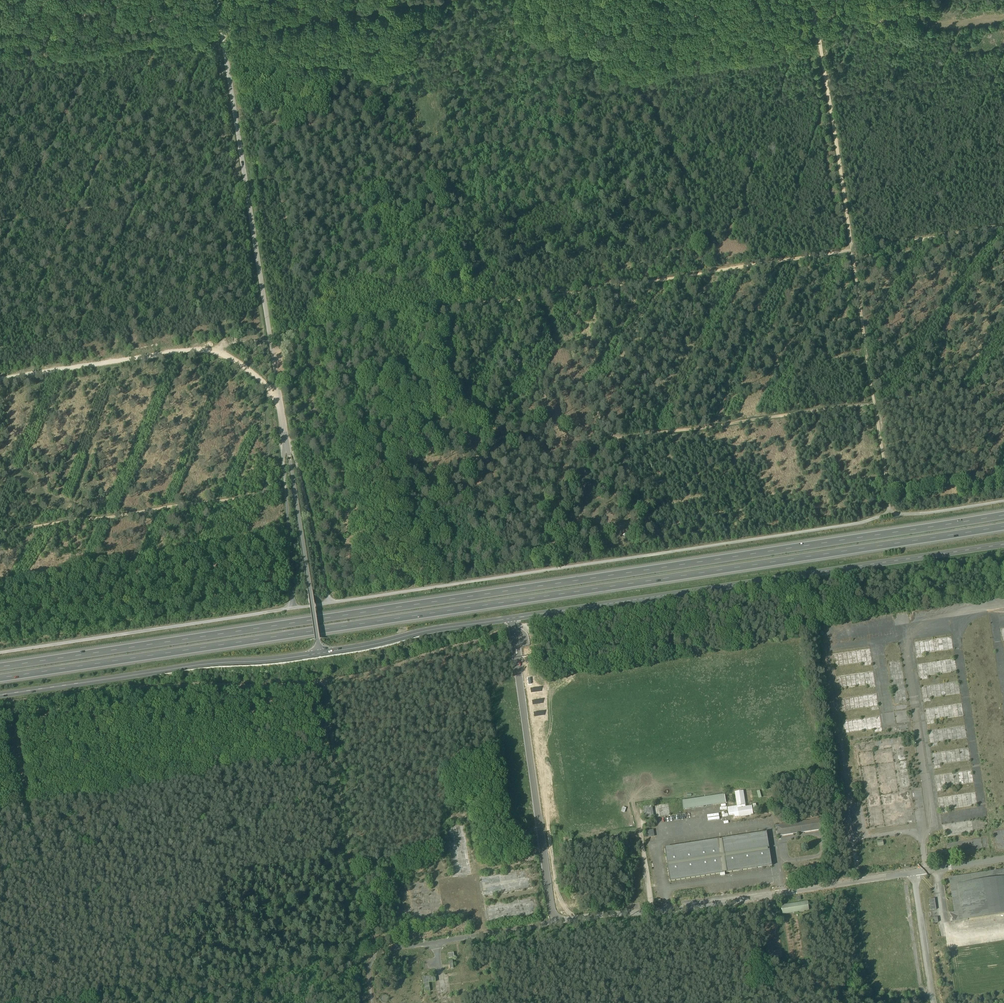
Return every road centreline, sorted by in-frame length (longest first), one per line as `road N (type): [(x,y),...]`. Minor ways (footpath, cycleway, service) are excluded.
road 1 (motorway): [(1003,515),(0,667)]
road 2 (motorway): [(0,678),(1003,527)]
road 3 (tertiary): [(319,656),(436,631),(1003,545)]
road 4 (unclassified): [(222,30),(319,656)]
road 5 (track): [(891,513),(330,603)]
road 6 (track): [(270,339),(708,272)]
road 7 (tertiary): [(0,695),(319,656)]
road 8 (track): [(330,603),(287,449),(293,609)]
road 9 (track): [(0,379),(207,350),(251,372),(280,403)]
road 10 (track): [(293,609),(0,653)]
road 11 (track): [(286,492),(0,531)]
road 12 (track): [(813,0),(851,250)]
road 13 (track): [(218,31),(0,63)]
road 14 (unclassified): [(421,0),(222,30)]
road 15 (track): [(851,250),(873,405)]
road 16 (track): [(851,250),(1003,227)]
road 17 (track): [(708,272),(851,250)]

